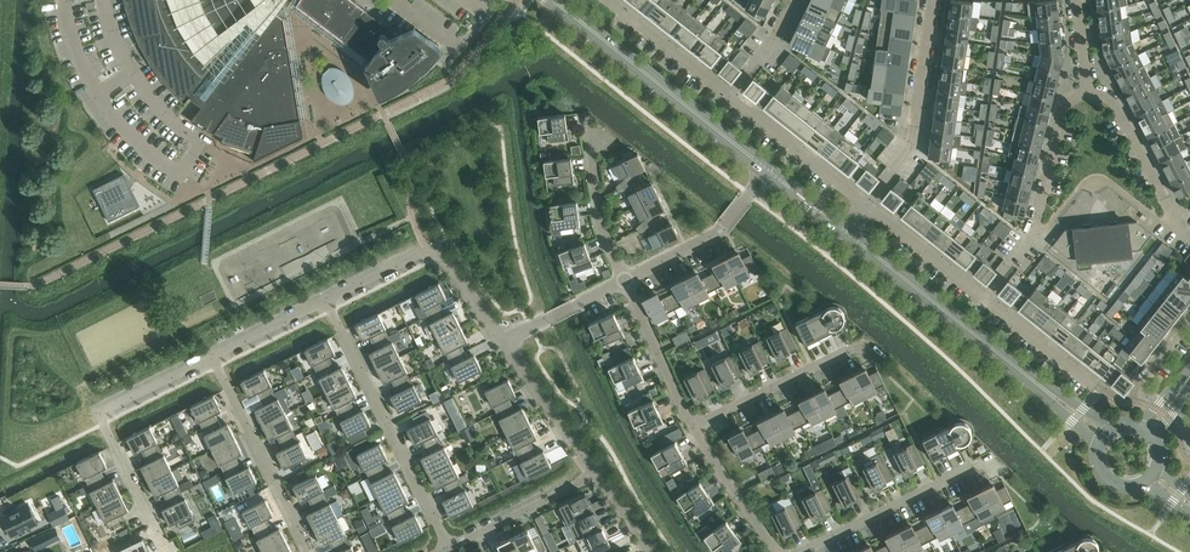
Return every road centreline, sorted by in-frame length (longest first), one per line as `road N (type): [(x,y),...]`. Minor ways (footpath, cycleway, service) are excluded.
road 1 (tertiary): [(1104,436),(846,232)]
road 2 (residential): [(166,551),(93,410),(208,353)]
road 3 (residential): [(449,548),(323,295)]
road 4 (tertiary): [(769,174),(555,0)]
road 5 (residential): [(983,295),(1043,216),(1064,119),(1088,93)]
road 6 (residential): [(309,551),(208,353)]
road 7 (residential): [(867,203),(911,145),(933,0)]
road 8 (residential): [(802,551),(994,461)]
road 9 (residential): [(691,427),(863,341)]
road 10 (residential): [(619,280),(720,235),(769,174)]
road 11 (residential): [(1088,93),(1119,116),(1189,238)]
road 12 (residential): [(867,203),(729,93)]
road 13 (residential): [(449,548),(599,474)]
road 14 (residential): [(599,474),(503,339)]
road 15 (residential): [(691,427),(619,280)]
road 16 (residential): [(619,280),(597,213),(585,128)]
road 17 (residential): [(1100,389),(983,295)]
road 18 (residential): [(729,93),(612,0)]
road 19 (residential): [(773,551),(691,427)]
road 20 (residential): [(983,295),(867,203)]
road 21 (residential): [(503,339),(619,280)]
road 22 (residential): [(208,353),(323,295)]
road 23 (residential): [(323,295),(433,239)]
road 24 (residential): [(503,339),(433,239)]

